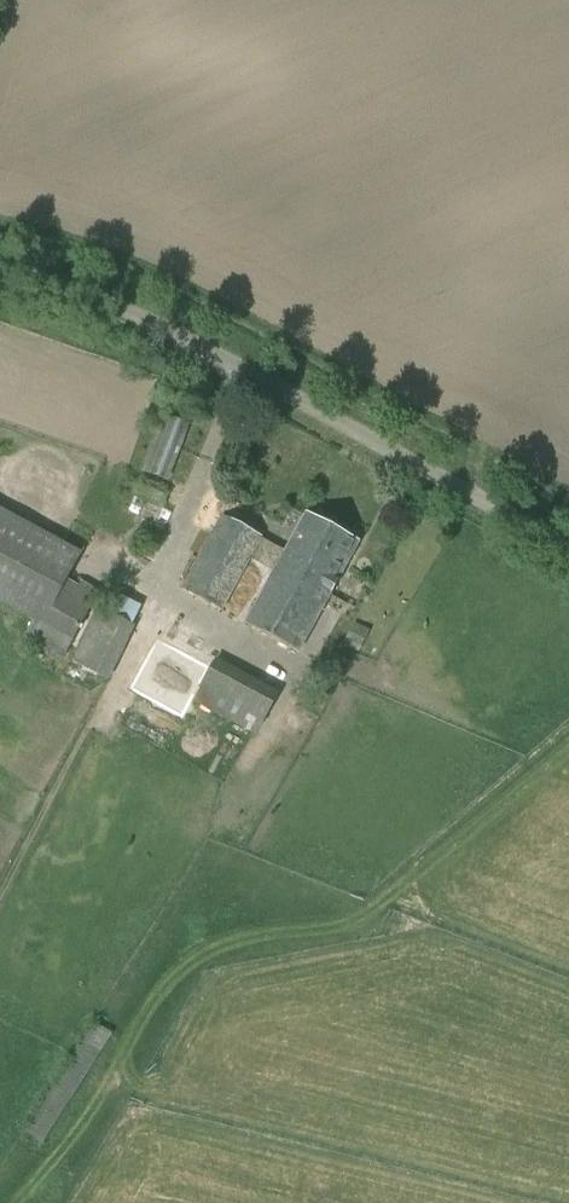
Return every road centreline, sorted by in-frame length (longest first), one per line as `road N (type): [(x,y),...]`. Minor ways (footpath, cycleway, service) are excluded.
road 1 (unclassified): [(568,545),(96,298),(0,272)]

